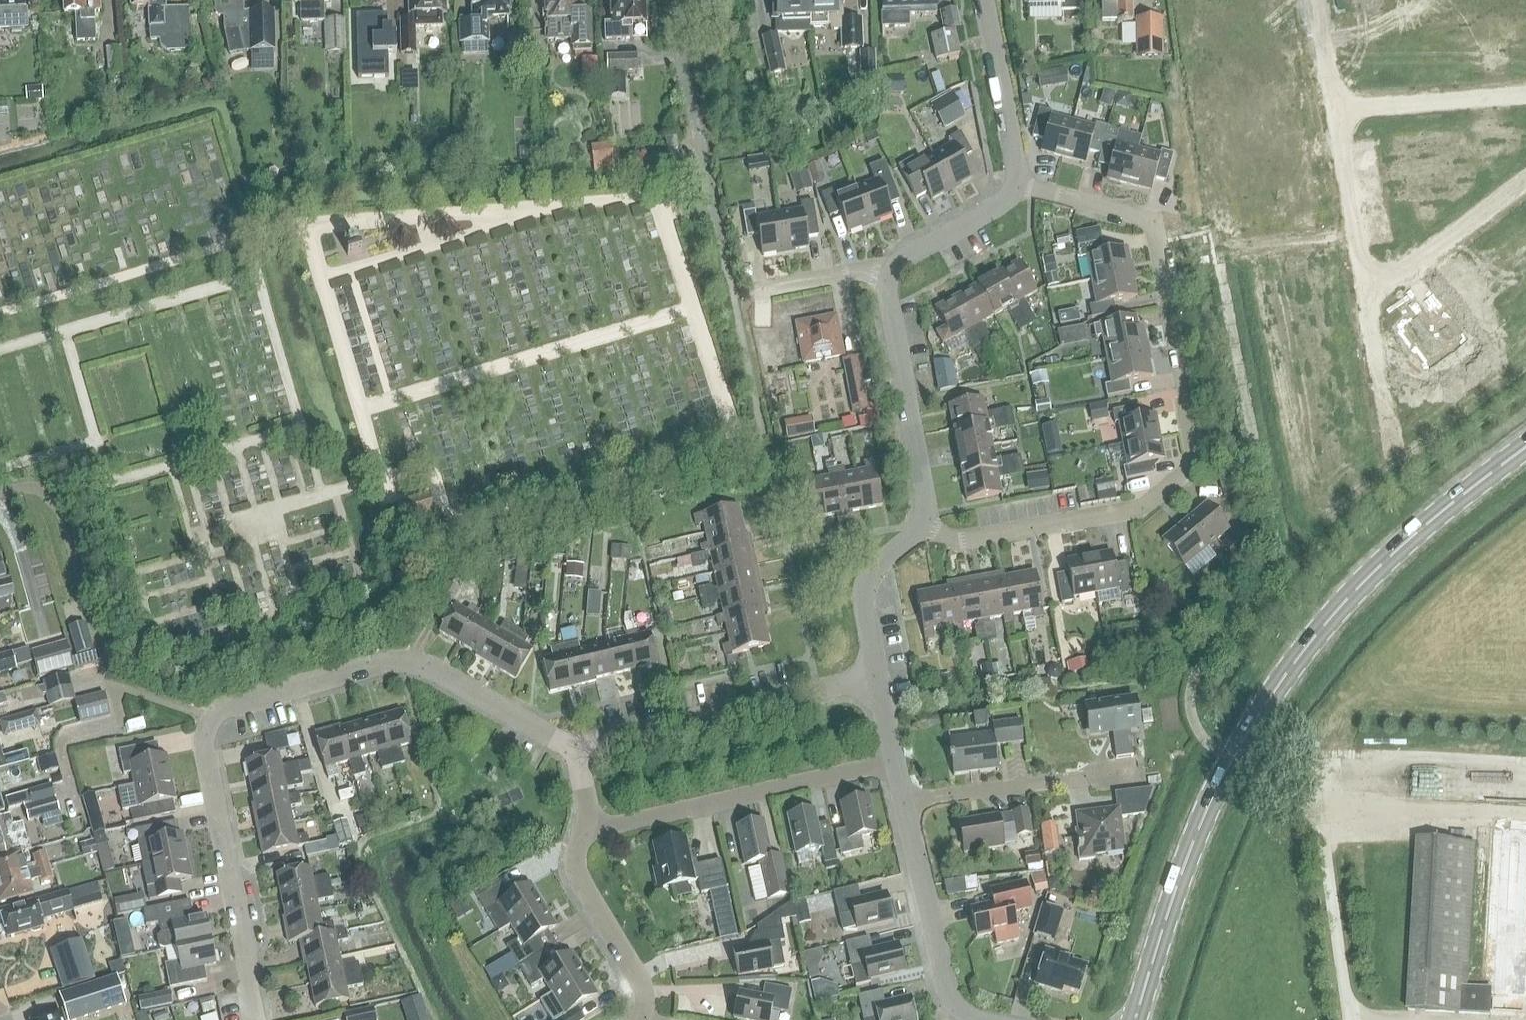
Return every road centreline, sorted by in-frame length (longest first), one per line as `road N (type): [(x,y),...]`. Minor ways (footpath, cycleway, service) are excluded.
road 1 (primary): [(1134,1019),(1199,824),(1281,680),(1374,569),(1525,445)]
road 2 (residential): [(255,1019),(204,752),(217,714),(405,660),(572,746)]
road 3 (residential): [(922,523),(958,541),(1141,509),(1198,458),(1151,218),(1015,183)]
road 4 (residential): [(572,746),(877,678)]
road 5 (residential): [(589,831),(893,761)]
road 6 (residential): [(922,523),(889,274)]
road 7 (residential): [(902,801),(1141,772)]
road 8 (residential): [(955,1007),(902,801)]
road 9 (residential): [(638,1019),(638,979),(574,868),(589,831)]
road 10 (residential): [(1365,299),(1525,181)]
road 11 (residential): [(1334,107),(1365,299)]
road 12 (residential): [(1525,92),(1334,107)]
road 13 (residential): [(1015,183),(982,0)]
road 14 (residential): [(877,678),(865,579),(922,523)]
road 15 (residential): [(1365,299),(1391,457)]
road 16 (residential): [(889,274),(902,258),(1002,203),(1015,183)]
road 17 (residential): [(752,291),(867,269),(889,274)]

